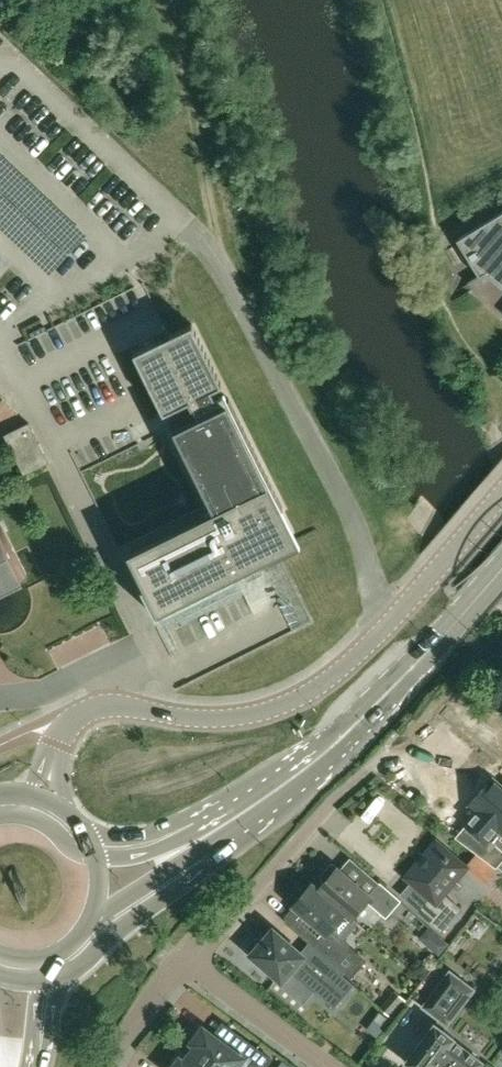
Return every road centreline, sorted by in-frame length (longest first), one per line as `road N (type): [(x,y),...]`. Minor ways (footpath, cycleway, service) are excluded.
road 1 (unclassified): [(183,219),(348,504),(384,629)]
road 2 (primary): [(205,836),(322,756),(501,568)]
road 3 (unclassified): [(0,343),(79,485),(157,664)]
road 4 (residential): [(401,748),(336,800),(189,959)]
road 5 (unclassified): [(384,629),(316,689),(265,713),(213,720),(119,707)]
road 6 (unclassified): [(183,219),(7,53),(0,61)]
road 7 (unclassified): [(0,336),(129,263),(183,219)]
road 8 (primary): [(66,974),(172,892),(205,836)]
road 9 (residential): [(189,959),(332,1066)]
road 10 (primary): [(92,919),(205,836)]
road 11 (unclassified): [(127,677),(109,664),(38,694),(0,700)]
road 12 (unclassified): [(157,664),(172,672),(196,666),(278,622)]
road 13 (residential): [(189,959),(108,1066)]

